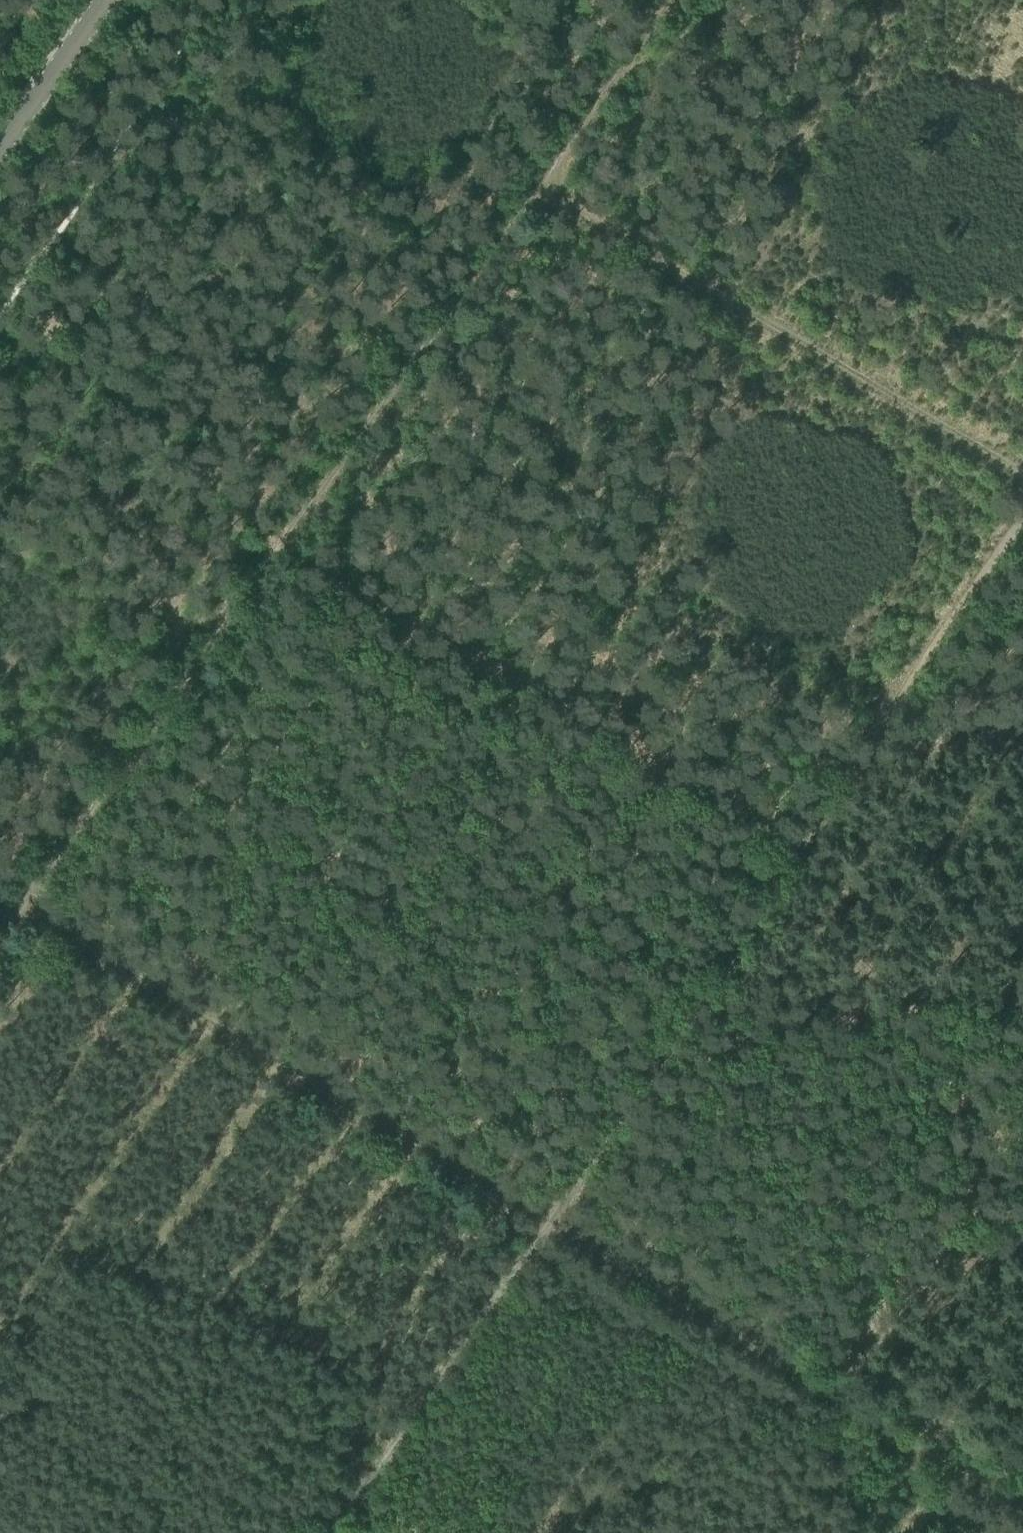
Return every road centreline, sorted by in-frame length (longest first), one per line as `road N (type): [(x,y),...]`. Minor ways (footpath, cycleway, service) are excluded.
road 1 (track): [(1022,1502),(21,900)]
road 2 (track): [(0,928),(273,530),(656,0)]
road 3 (track): [(353,1517),(796,847)]
road 4 (track): [(1022,471),(533,173)]
road 5 (track): [(1022,510),(796,847)]
road 6 (secondary): [(0,149),(106,0)]

